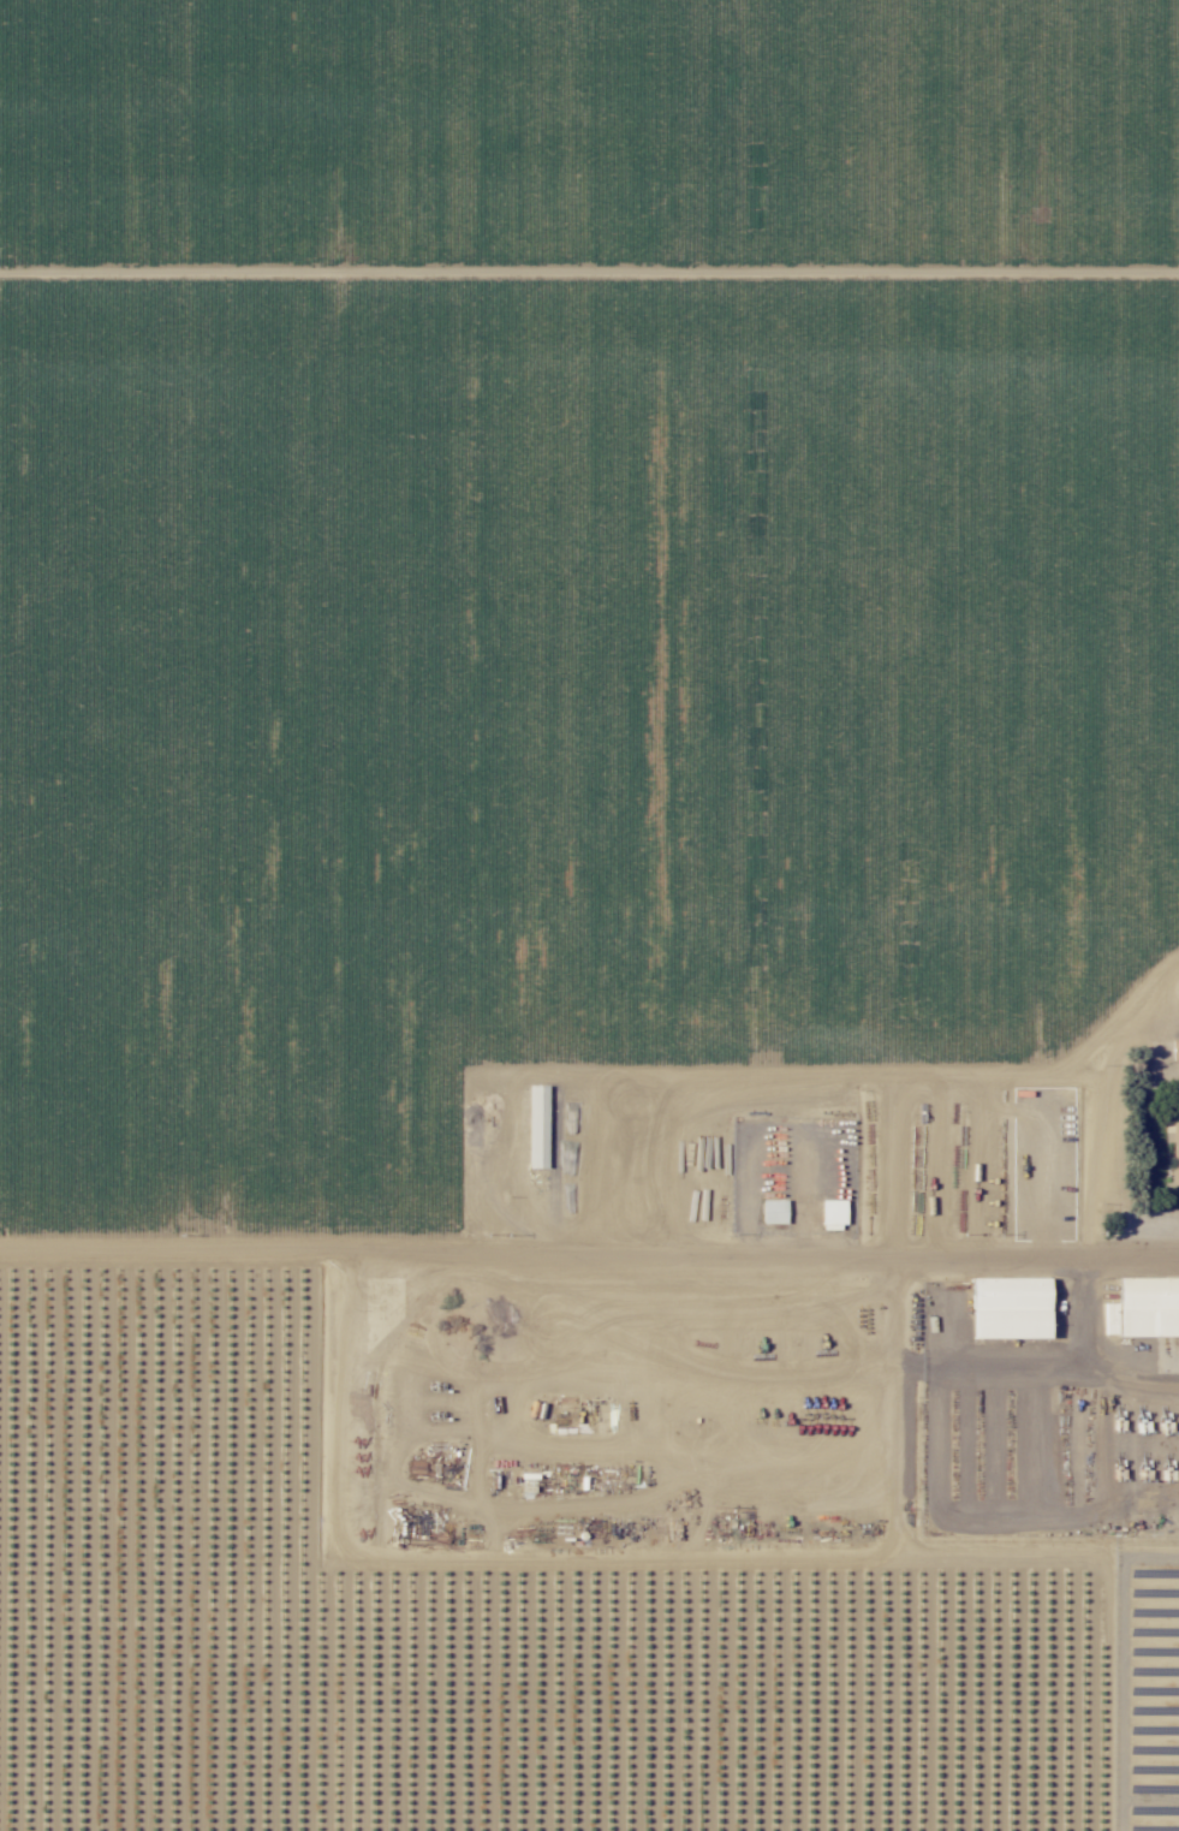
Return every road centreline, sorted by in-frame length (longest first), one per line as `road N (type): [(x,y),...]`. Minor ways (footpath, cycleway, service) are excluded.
road 1 (residential): [(1178,1262),(0,1252)]

